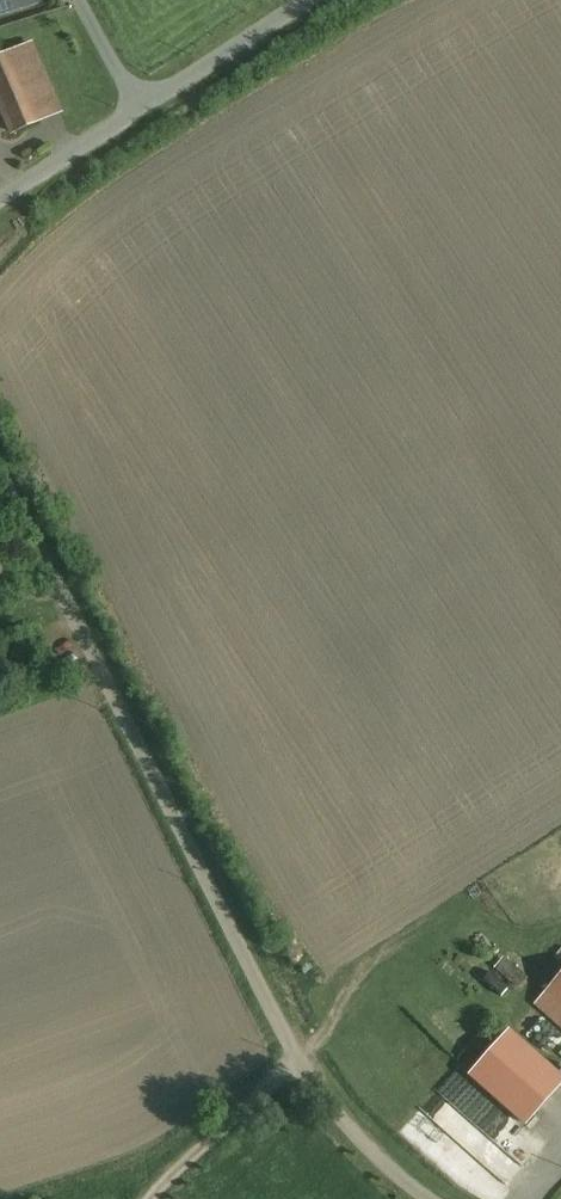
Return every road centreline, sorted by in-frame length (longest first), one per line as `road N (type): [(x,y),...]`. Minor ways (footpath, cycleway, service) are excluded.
road 1 (unclassified): [(423,1198),(329,1112),(295,1064),(0,485)]
road 2 (unclassified): [(0,196),(303,0)]
road 3 (track): [(295,1064),(158,1198)]

